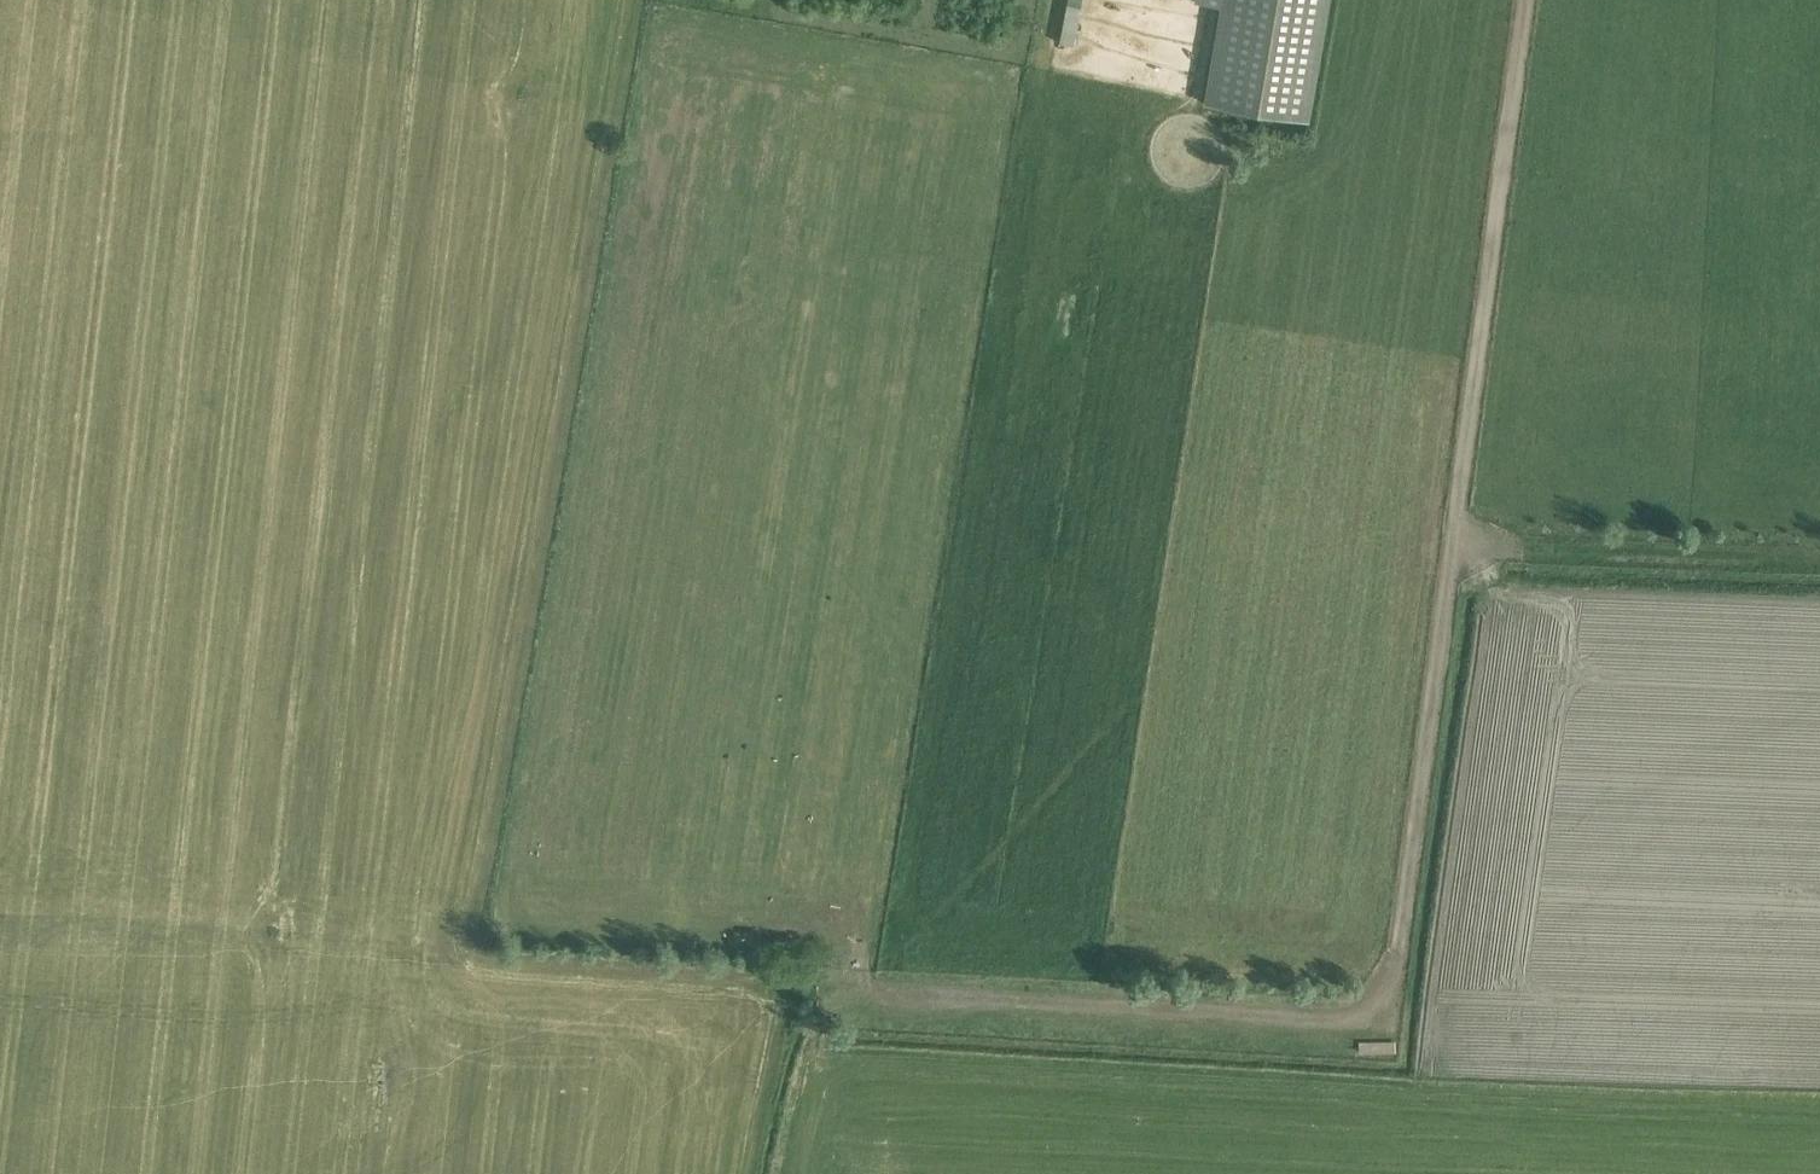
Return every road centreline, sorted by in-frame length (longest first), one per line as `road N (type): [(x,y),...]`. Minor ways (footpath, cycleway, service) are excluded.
road 1 (track): [(828,990),(1340,1017),(1369,1009),(1380,996),(1393,966),(1523,0)]

